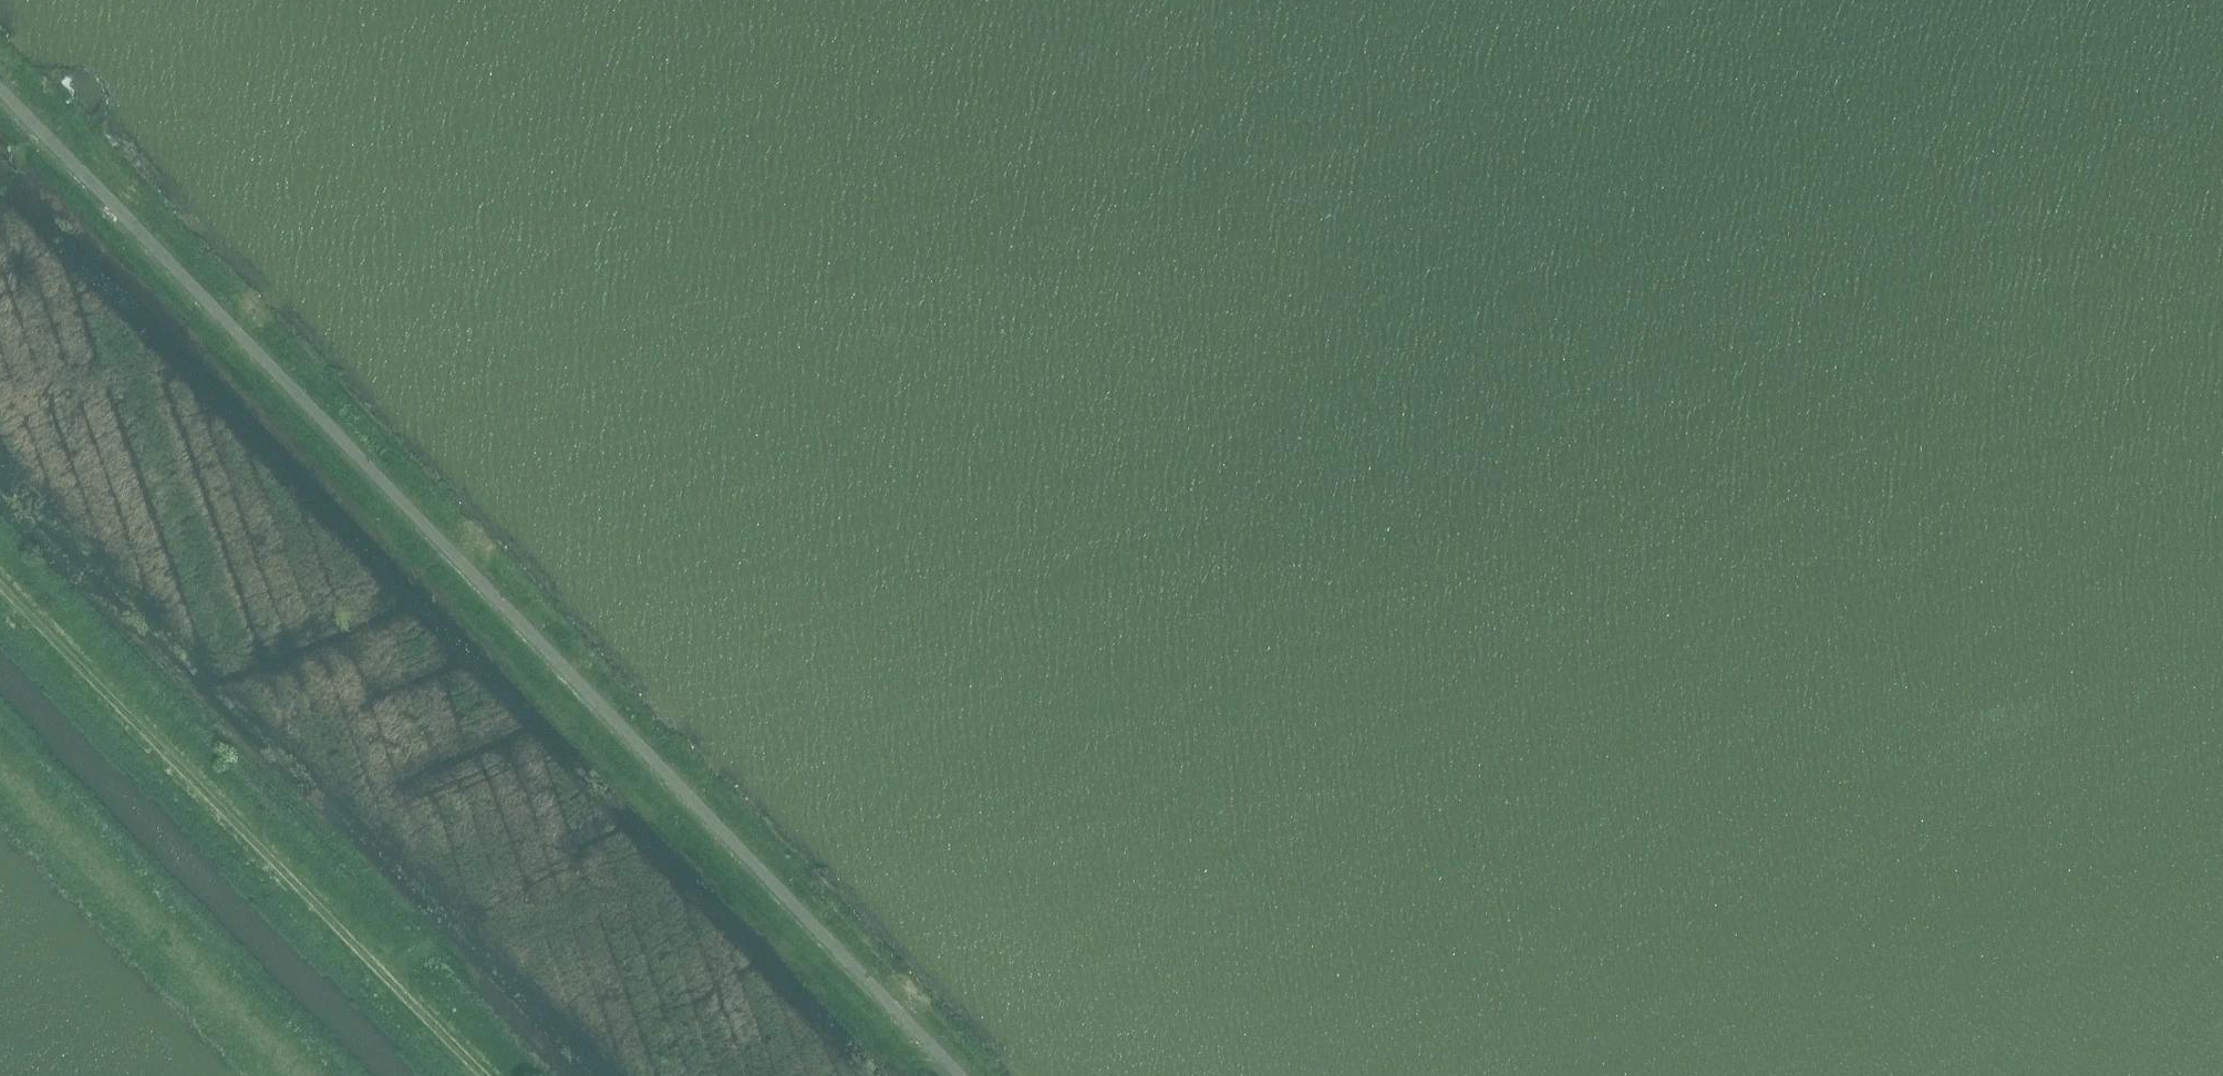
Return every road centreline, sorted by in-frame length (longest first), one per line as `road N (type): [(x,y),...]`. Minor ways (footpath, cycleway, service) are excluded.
road 1 (track): [(486,1075),(0,578)]

